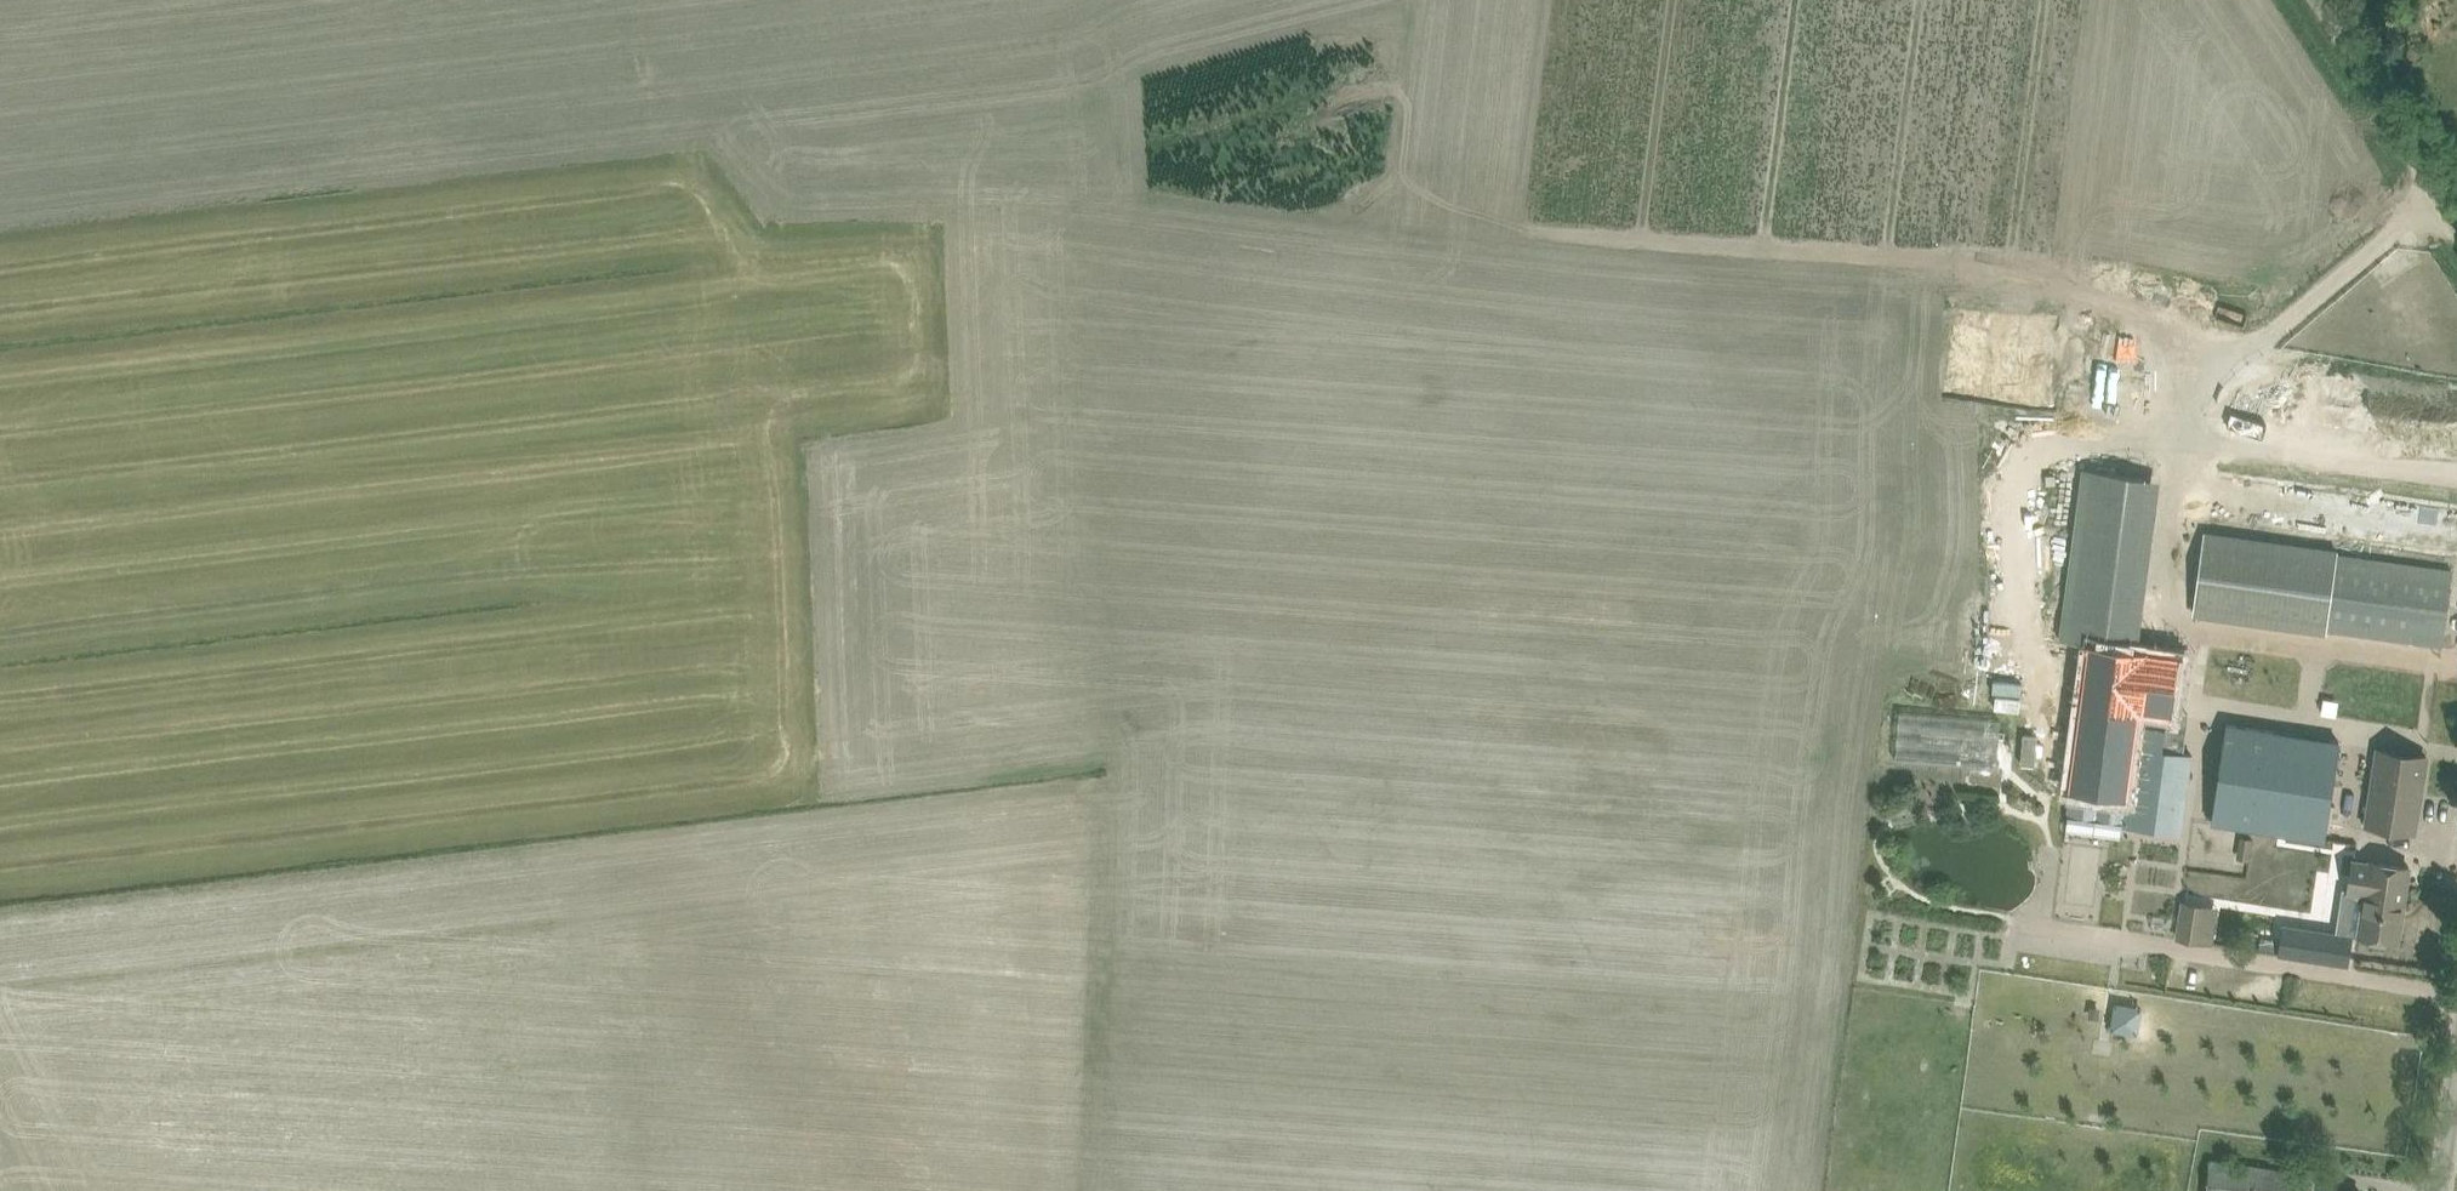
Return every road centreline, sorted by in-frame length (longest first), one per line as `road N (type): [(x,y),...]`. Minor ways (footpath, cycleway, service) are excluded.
road 1 (unclassified): [(2456,227),(2317,0)]

